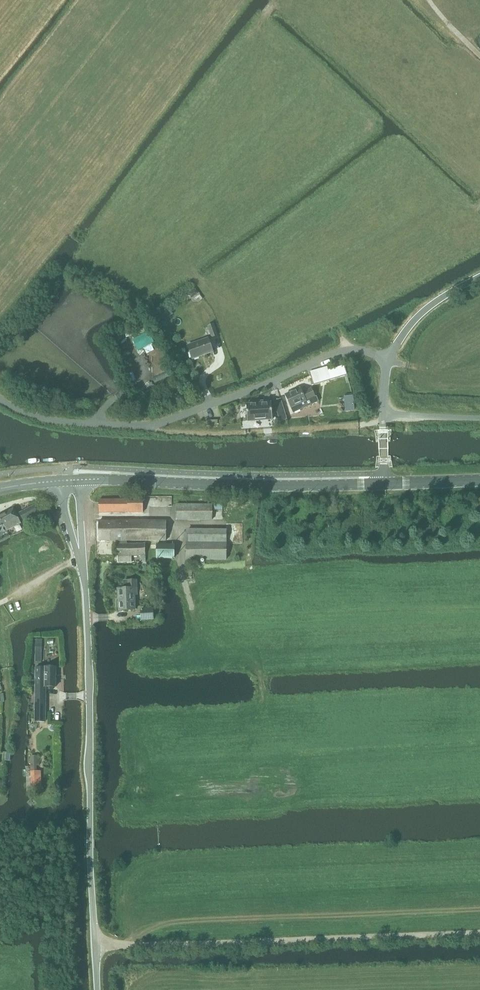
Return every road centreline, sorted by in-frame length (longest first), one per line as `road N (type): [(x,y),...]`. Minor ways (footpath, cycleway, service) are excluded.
road 1 (tertiary): [(98,989),(88,618),(70,480)]
road 2 (unclassified): [(388,360),(342,353),(182,416),(140,425),(67,423),(0,400)]
road 3 (track): [(97,947),(479,933)]
road 4 (secondary): [(70,480),(385,483)]
road 5 (unclassified): [(388,360),(423,313),(479,277)]

